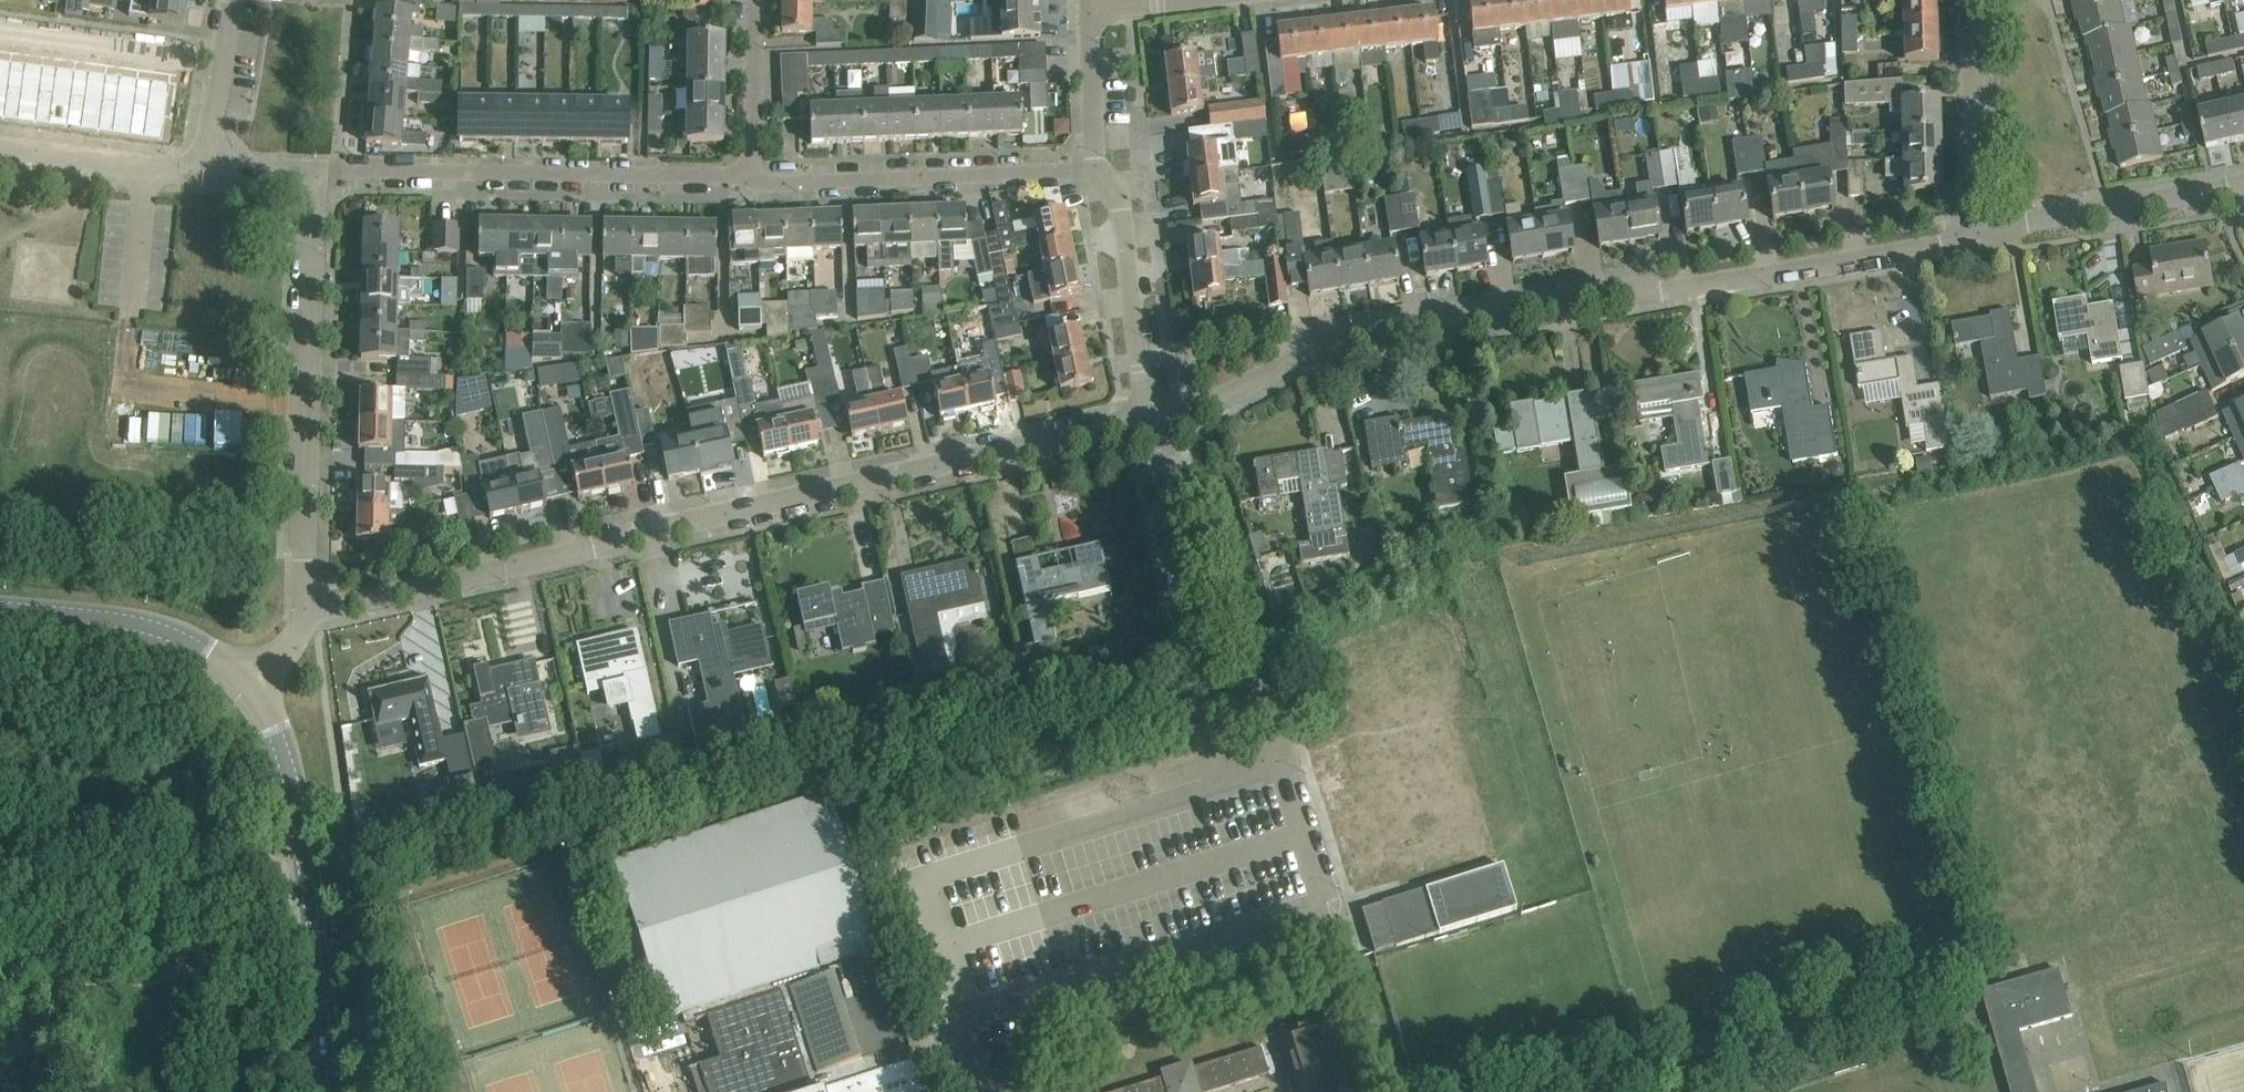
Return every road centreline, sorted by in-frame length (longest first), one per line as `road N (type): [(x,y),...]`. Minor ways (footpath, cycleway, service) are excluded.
road 1 (unclassified): [(306,614),(1153,414)]
road 2 (unclassified): [(1153,414),(1223,397),(1348,332),(1610,290),(1668,290),(1981,235)]
road 3 (residential): [(306,614),(316,172)]
road 4 (residential): [(750,174),(316,172)]
road 5 (tertiary): [(334,1091),(284,753),(254,691)]
road 6 (residential): [(1096,171),(779,181),(750,174)]
road 7 (residential): [(1285,766),(1212,520),(1177,502)]
road 8 (residential): [(1177,502),(1159,535),(1235,781)]
road 9 (residential): [(1418,833),(1683,751)]
road 10 (tertiary): [(254,691),(200,650),(146,627),(0,609)]
road 11 (unclassified): [(1981,235),(2243,182)]
road 12 (residential): [(1153,414),(1120,209),(1096,171)]
road 13 (unclassified): [(1981,235),(1972,0)]
road 14 (residential): [(206,172),(0,148)]
road 15 (residential): [(753,0),(750,174)]
road 16 (residential): [(206,172),(232,0)]
road 17 (residential): [(1096,171),(1091,8)]

